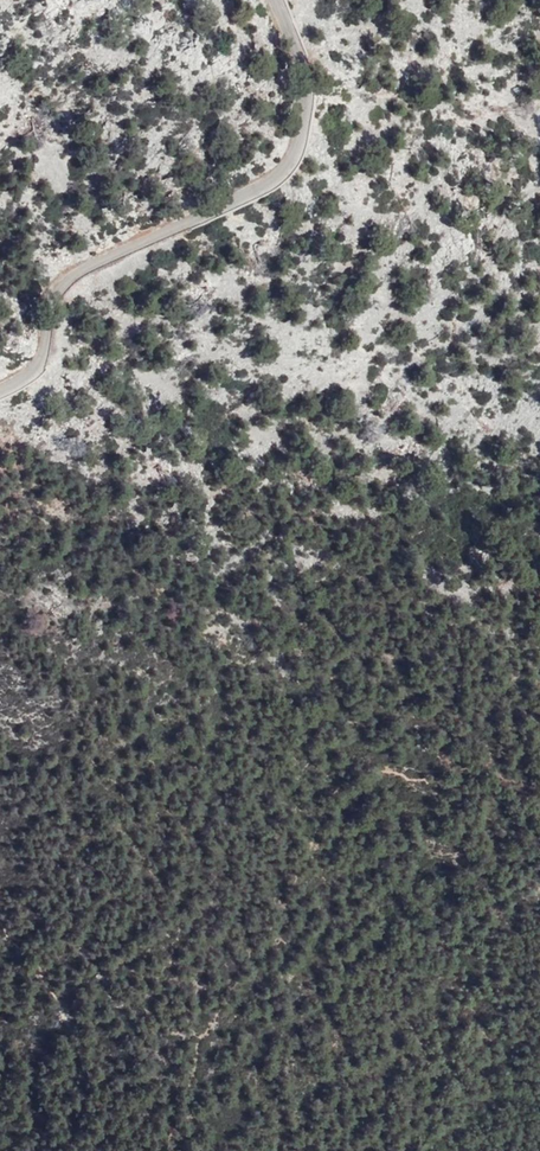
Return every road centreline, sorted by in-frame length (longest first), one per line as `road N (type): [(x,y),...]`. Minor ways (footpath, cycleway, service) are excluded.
road 1 (unclassified): [(275,0),(303,78),(293,155),(271,180),(70,278),(49,308),(36,368),(0,389)]

